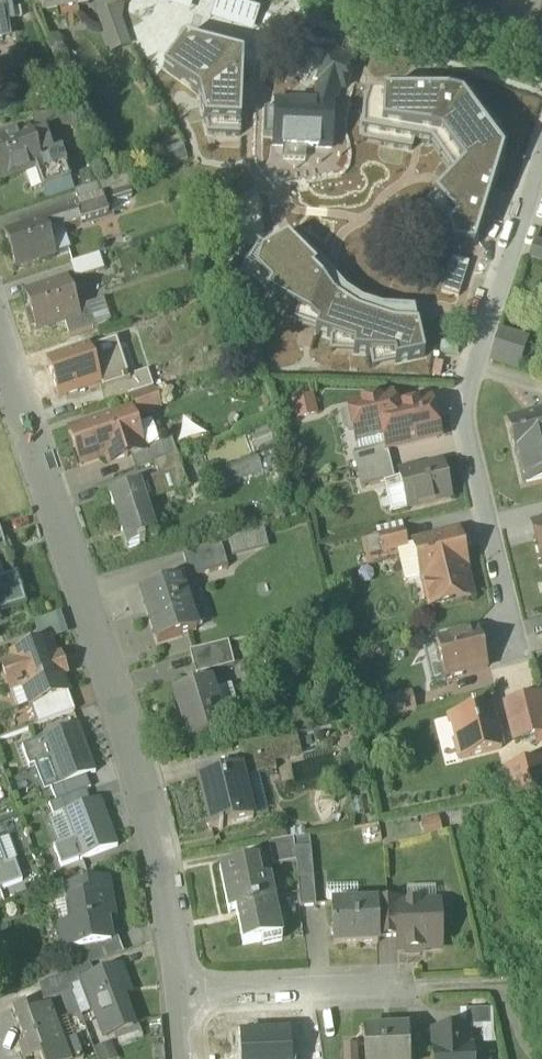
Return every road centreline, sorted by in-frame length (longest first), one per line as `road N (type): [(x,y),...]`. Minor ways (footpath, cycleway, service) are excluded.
road 1 (residential): [(183,994),(130,742),(0,344)]
road 2 (residential): [(541,140),(467,368),(473,464),(509,628)]
road 3 (residential): [(183,994),(499,986)]
road 4 (secondary): [(541,54),(382,0)]

